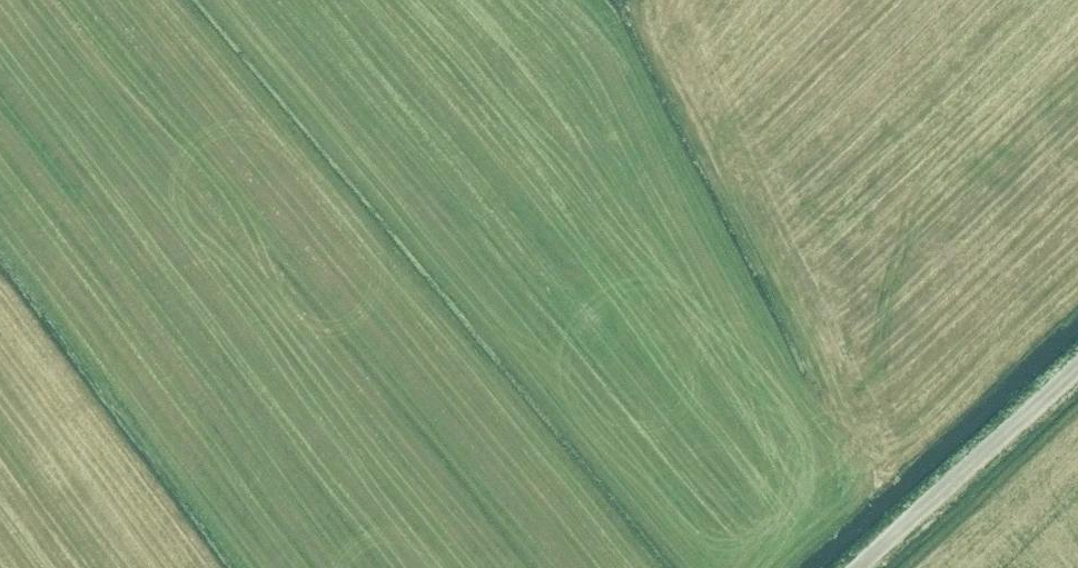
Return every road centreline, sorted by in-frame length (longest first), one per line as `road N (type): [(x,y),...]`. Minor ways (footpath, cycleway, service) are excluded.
road 1 (unclassified): [(864,567),(1077,368)]

